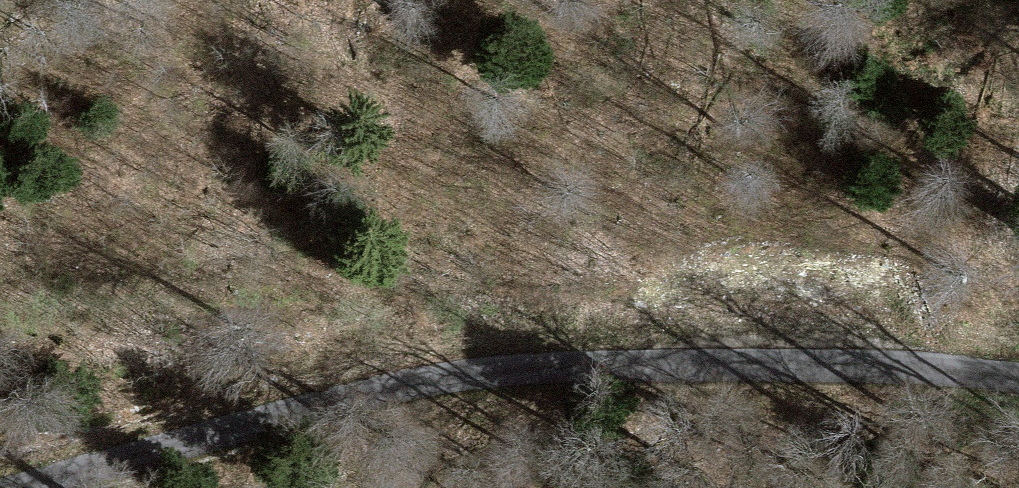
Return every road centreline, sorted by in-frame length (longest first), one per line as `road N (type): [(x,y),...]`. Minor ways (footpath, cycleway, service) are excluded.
road 1 (unclassified): [(67,487),(361,394),(586,363),(817,369),(1018,390)]
road 2 (track): [(0,305),(138,293),(536,309),(817,369)]

